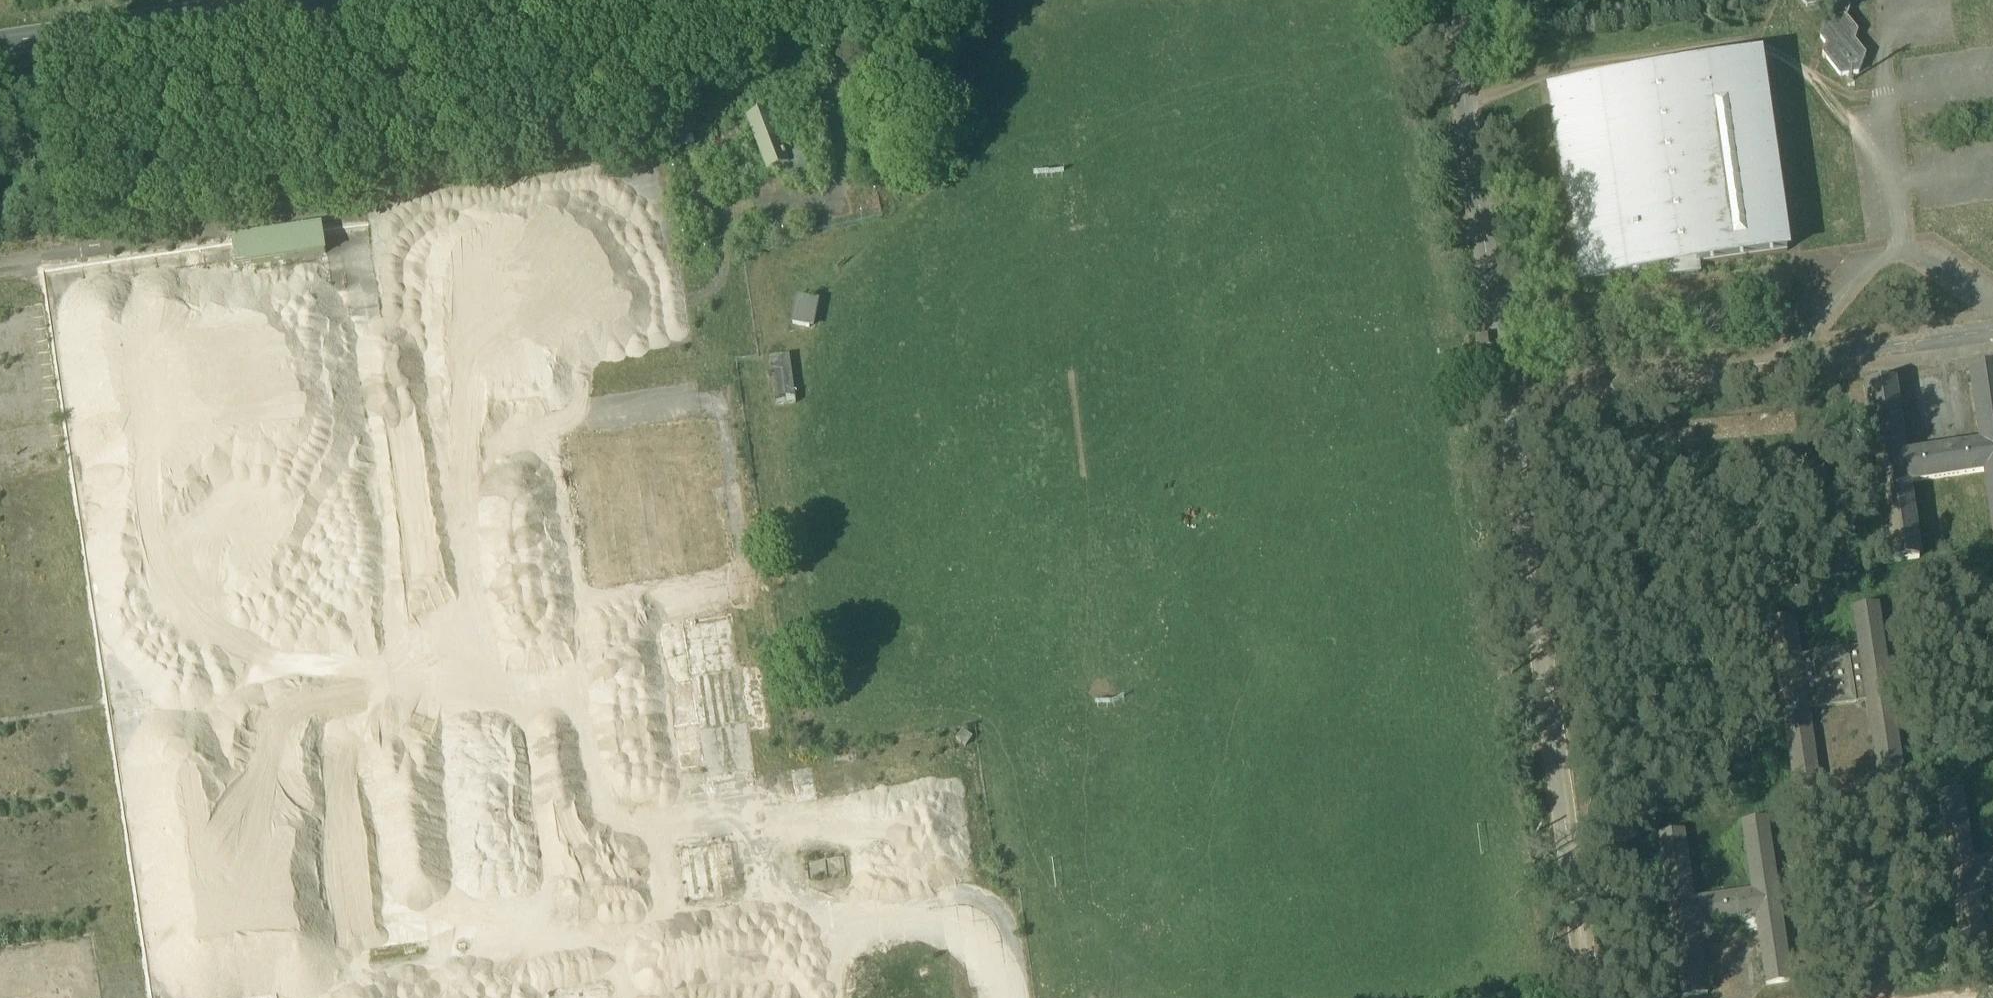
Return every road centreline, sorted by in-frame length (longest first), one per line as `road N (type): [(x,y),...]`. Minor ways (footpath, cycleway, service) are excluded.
road 1 (tertiary): [(0,43),(280,0)]

